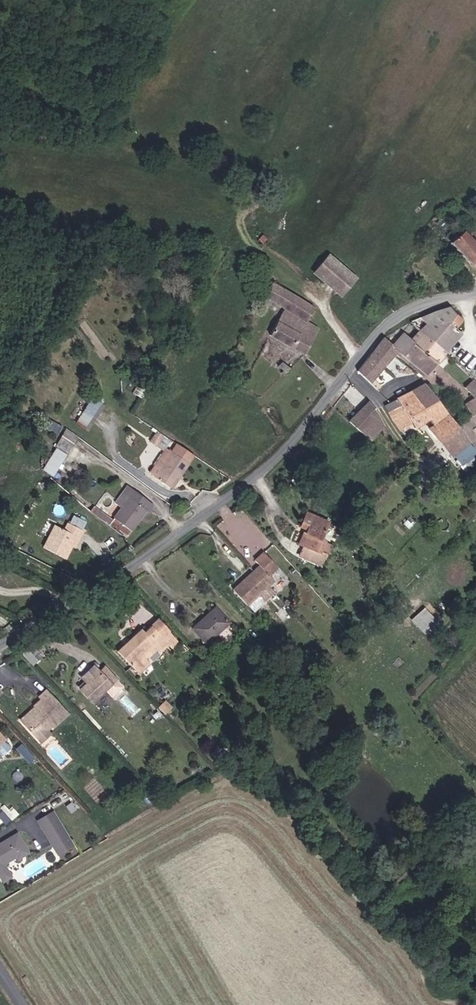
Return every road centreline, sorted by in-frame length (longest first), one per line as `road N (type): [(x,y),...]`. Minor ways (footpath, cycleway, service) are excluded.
road 1 (tertiary): [(475,292),(393,315),(259,477),(113,582),(0,646)]

